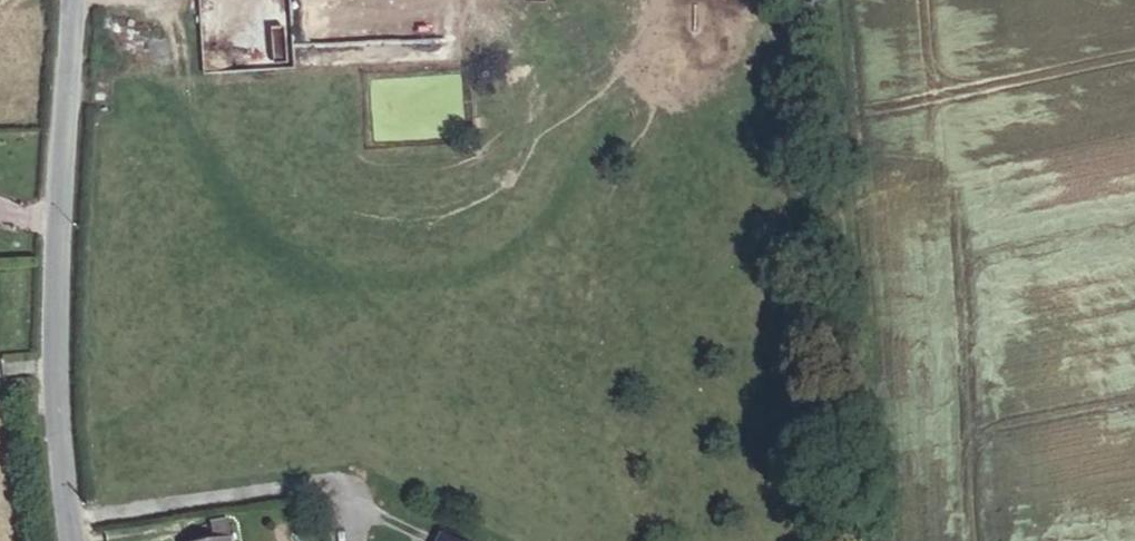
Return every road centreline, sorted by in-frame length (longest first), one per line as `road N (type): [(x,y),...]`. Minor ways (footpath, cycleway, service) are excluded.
road 1 (track): [(879,540),(835,0)]
road 2 (unclassified): [(72,540),(57,395),(57,265),(73,0)]

